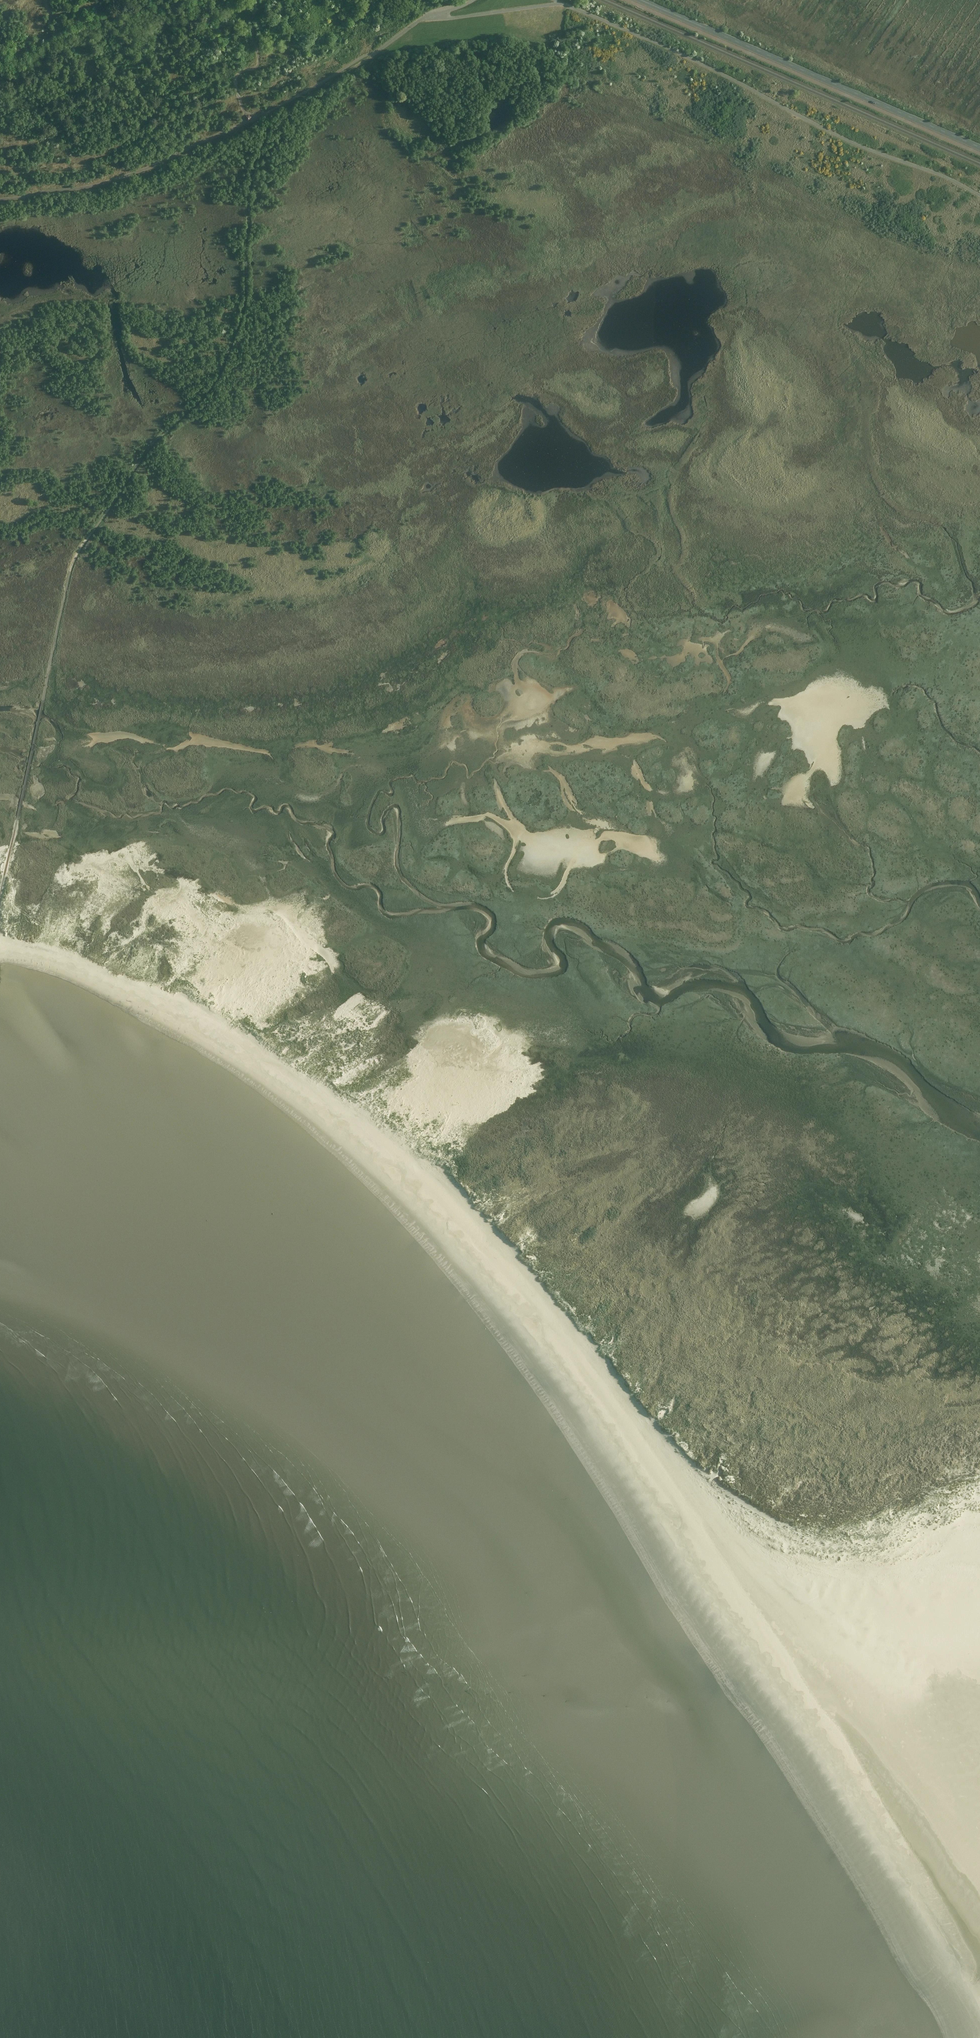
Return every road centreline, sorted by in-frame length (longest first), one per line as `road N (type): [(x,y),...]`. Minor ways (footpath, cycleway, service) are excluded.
road 1 (tertiary): [(979,147),(641,0)]
road 2 (track): [(265,128),(374,54)]

